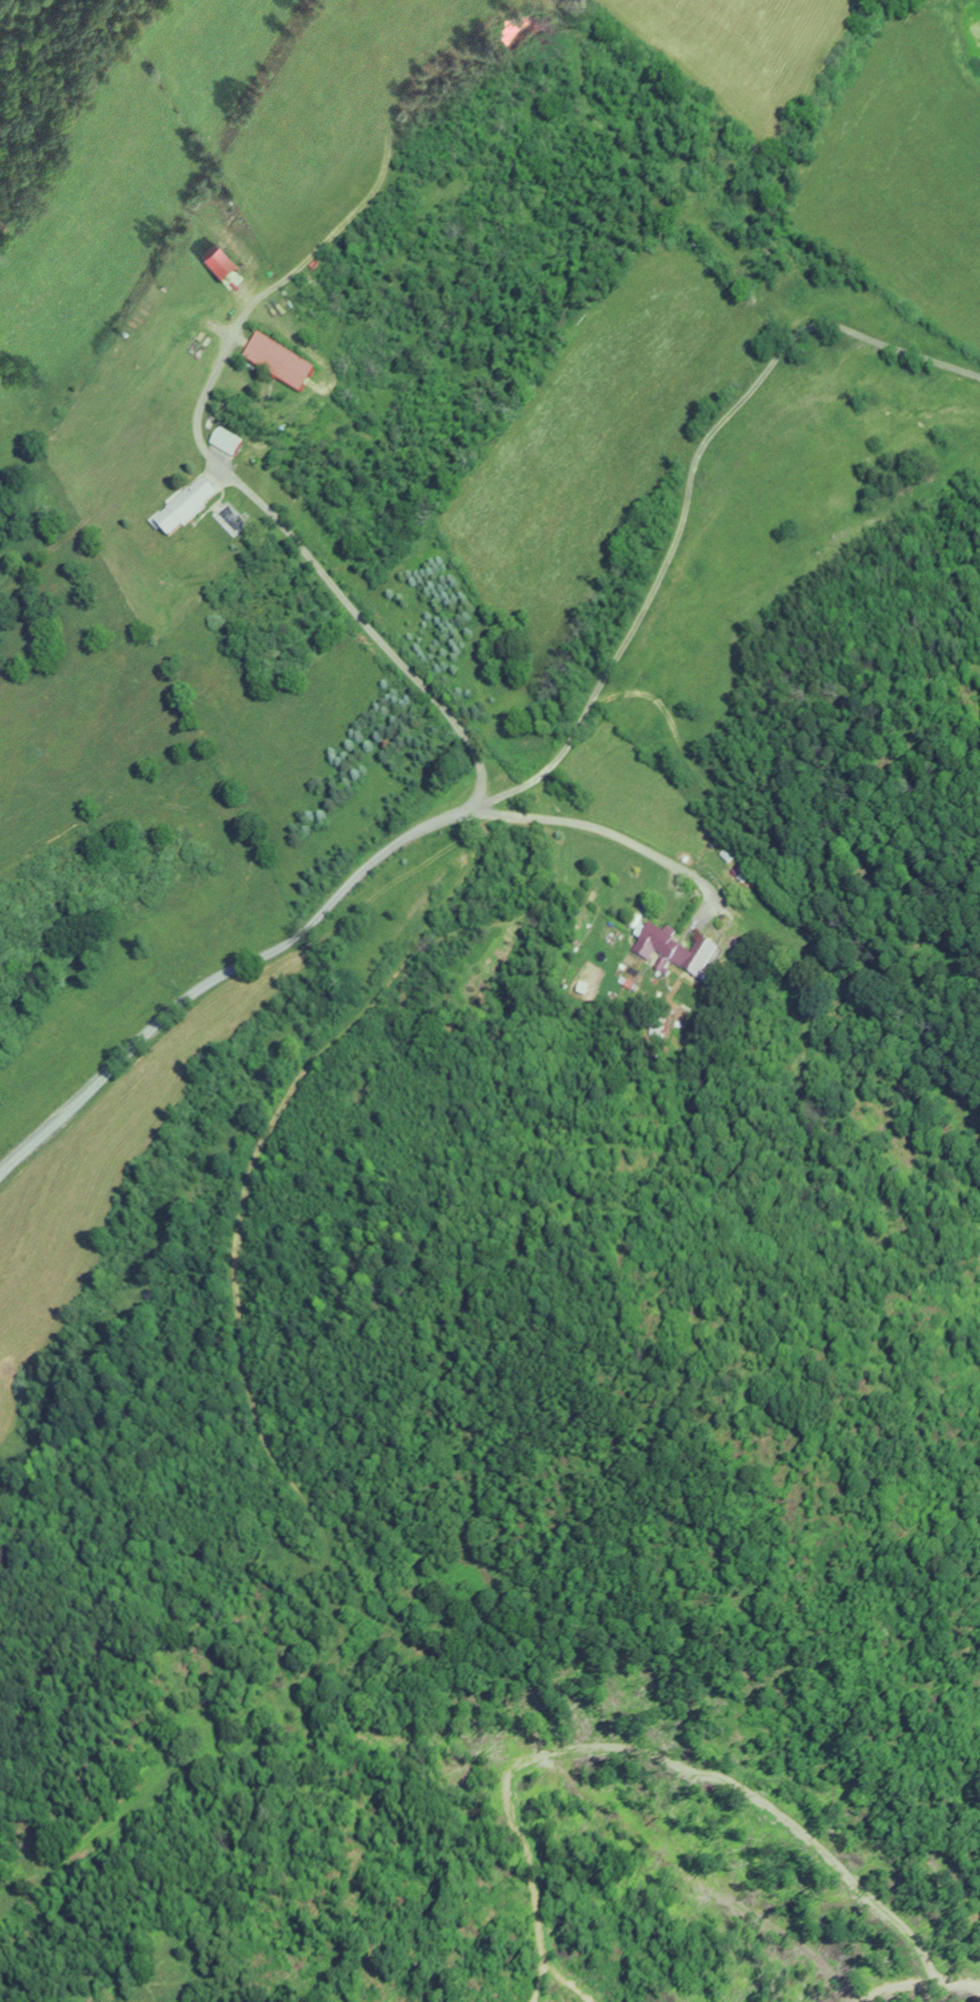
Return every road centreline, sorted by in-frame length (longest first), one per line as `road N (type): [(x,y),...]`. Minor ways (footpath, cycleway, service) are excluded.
road 1 (residential): [(0,1169),(204,982),(310,926),(391,844),(471,808)]

